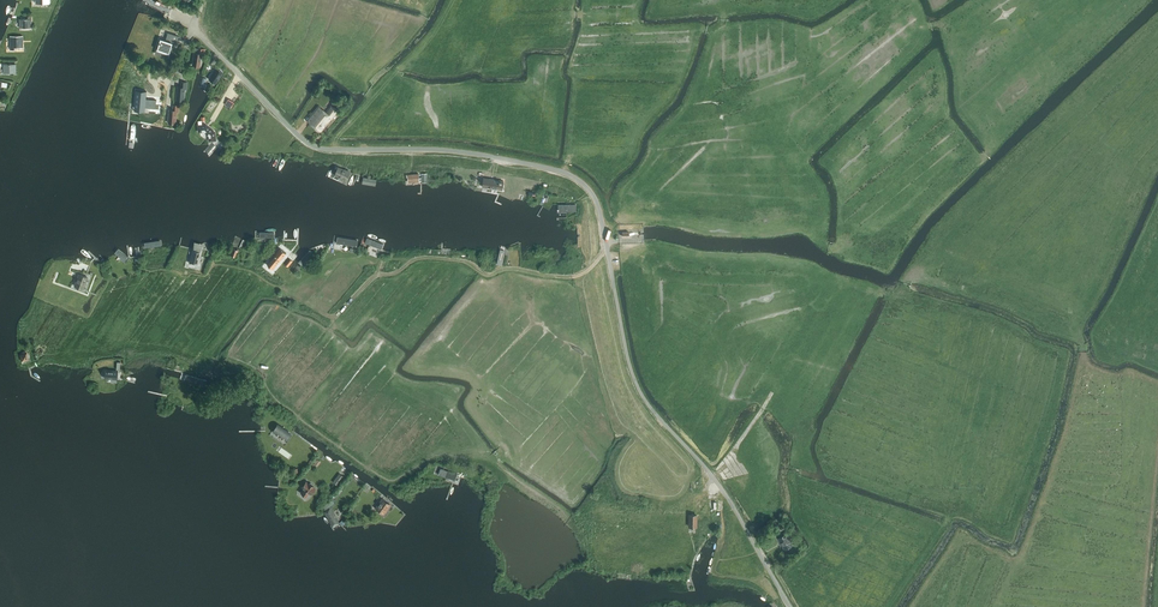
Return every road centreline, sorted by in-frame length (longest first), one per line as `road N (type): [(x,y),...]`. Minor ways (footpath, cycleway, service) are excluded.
road 1 (unclassified): [(193,26),(315,146),(471,153),(554,170),(584,184),(600,215),(634,383),(731,501),(789,606)]
road 2 (track): [(607,248),(583,273),(568,277),(511,268),(489,275),(463,261),(417,258),(375,275),(337,315),(325,314)]

